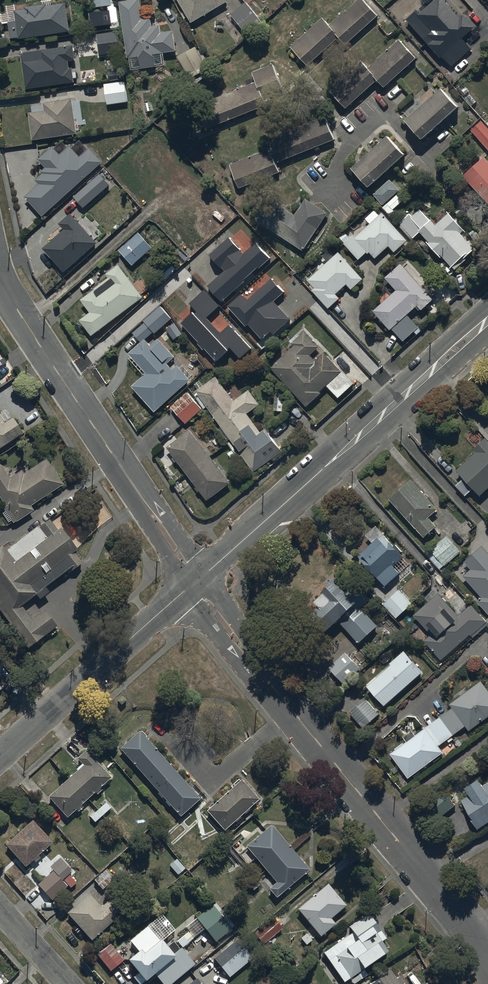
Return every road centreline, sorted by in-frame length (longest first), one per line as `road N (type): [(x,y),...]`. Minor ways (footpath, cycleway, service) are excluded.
road 1 (residential): [(195,581),(487,955)]
road 2 (tertiary): [(487,319),(195,581)]
road 3 (residential): [(0,278),(195,581)]
road 4 (tertiary): [(195,581),(0,757)]

